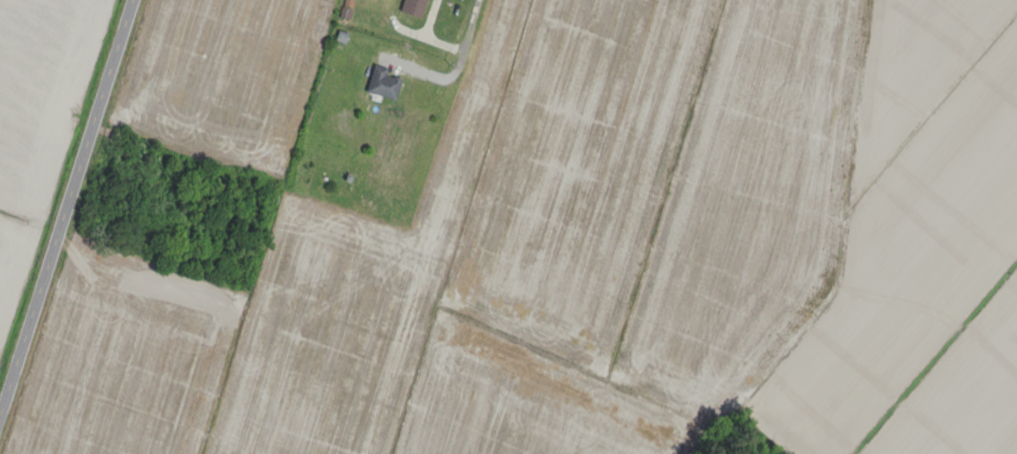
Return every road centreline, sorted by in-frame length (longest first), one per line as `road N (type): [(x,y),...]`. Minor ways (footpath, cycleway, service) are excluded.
road 1 (residential): [(0,427),(140,0)]

